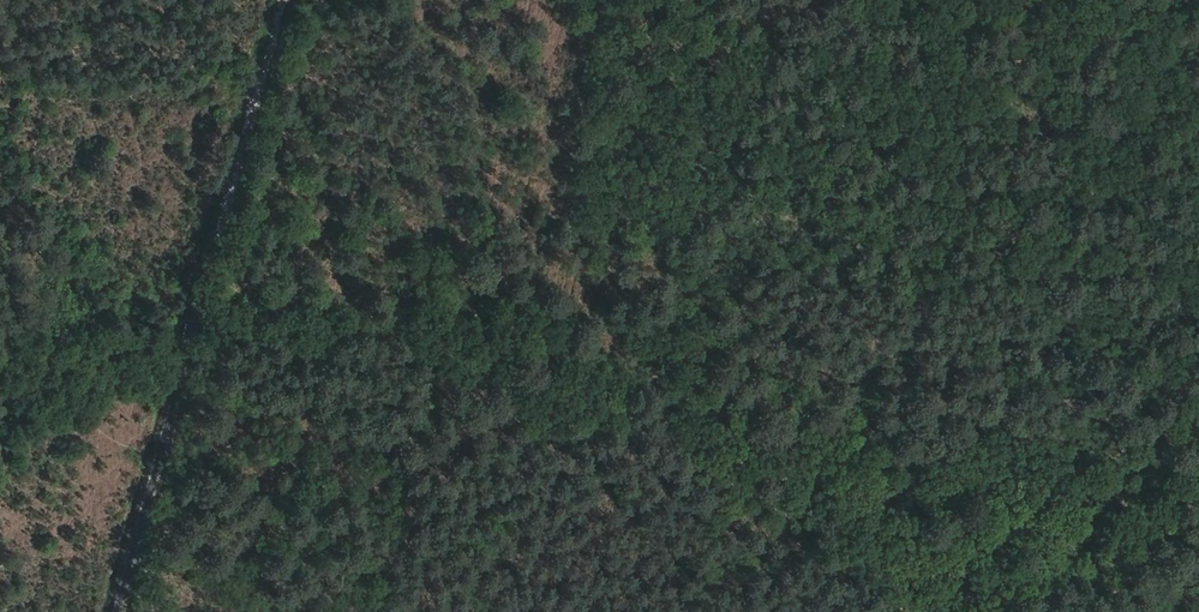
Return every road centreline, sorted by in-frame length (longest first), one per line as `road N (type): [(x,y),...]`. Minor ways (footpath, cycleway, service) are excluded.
road 1 (track): [(298,0),(119,611)]

